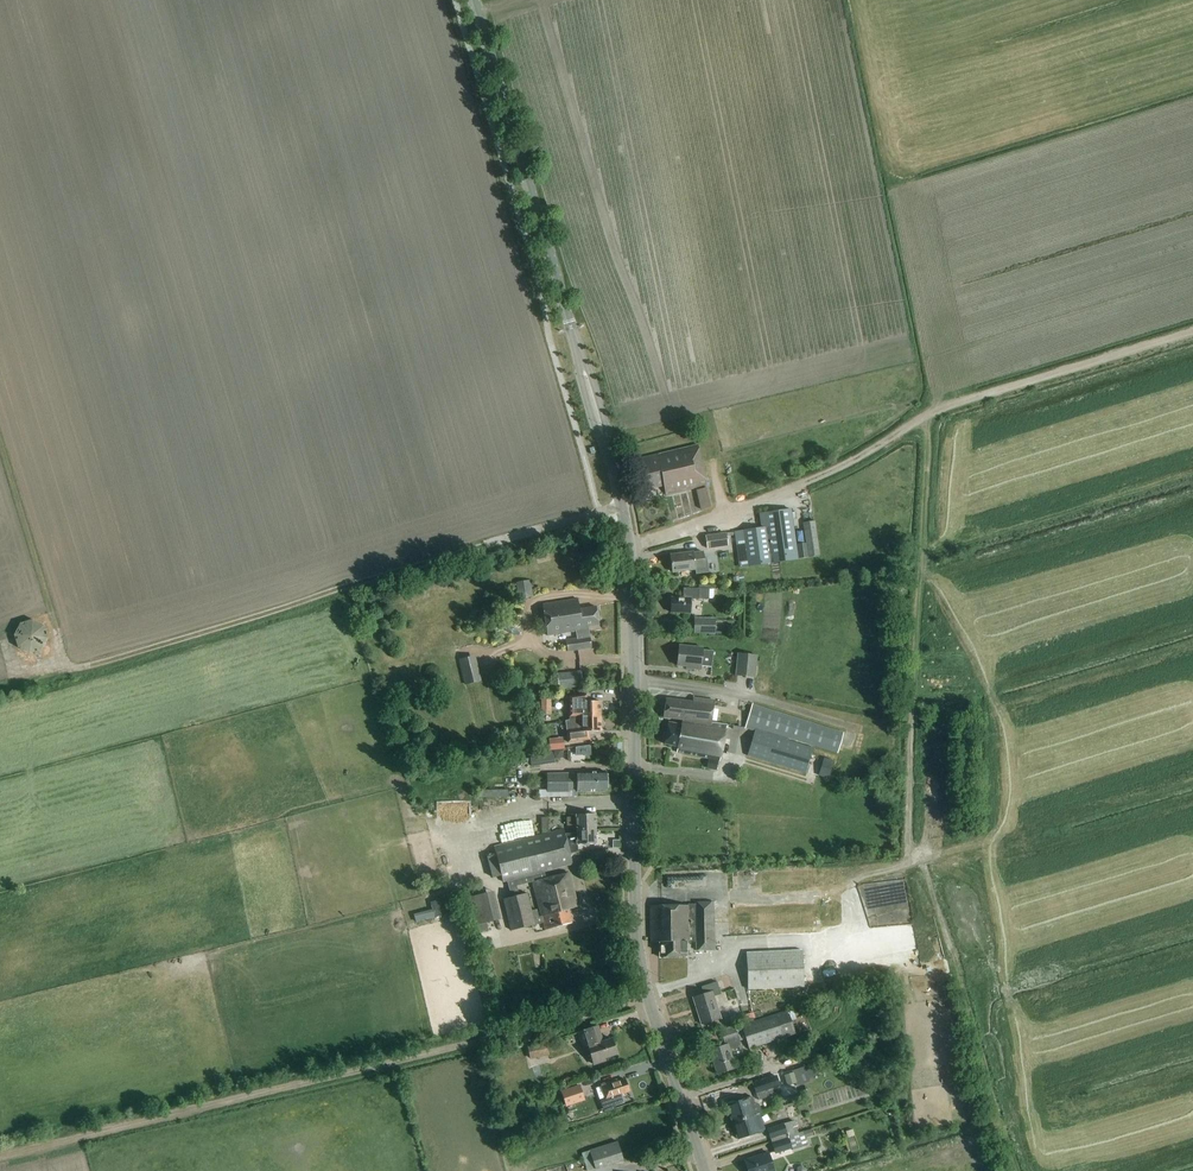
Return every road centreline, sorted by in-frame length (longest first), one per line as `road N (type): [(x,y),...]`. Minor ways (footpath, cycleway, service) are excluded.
road 1 (track): [(598,513),(79,670),(67,667),(0,443)]
road 2 (tertiary): [(705,1170),(638,957),(631,561),(604,439)]
road 3 (track): [(0,1156),(647,997)]
road 4 (track): [(1192,332),(935,411),(805,483)]
road 5 (tertiary): [(582,365),(474,0)]

